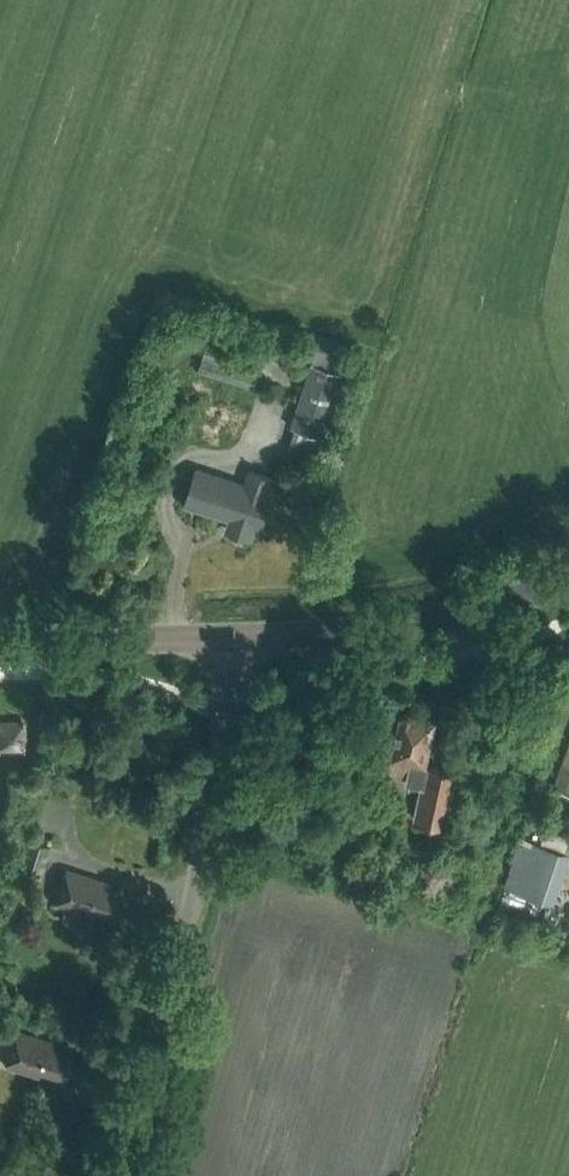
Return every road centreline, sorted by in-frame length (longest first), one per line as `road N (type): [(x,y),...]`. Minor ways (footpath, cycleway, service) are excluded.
road 1 (unclassified): [(112,1175),(204,832),(220,709),(220,644)]
road 2 (secondary): [(220,644),(334,632),(568,572)]
road 3 (secondary): [(0,644),(220,644)]

